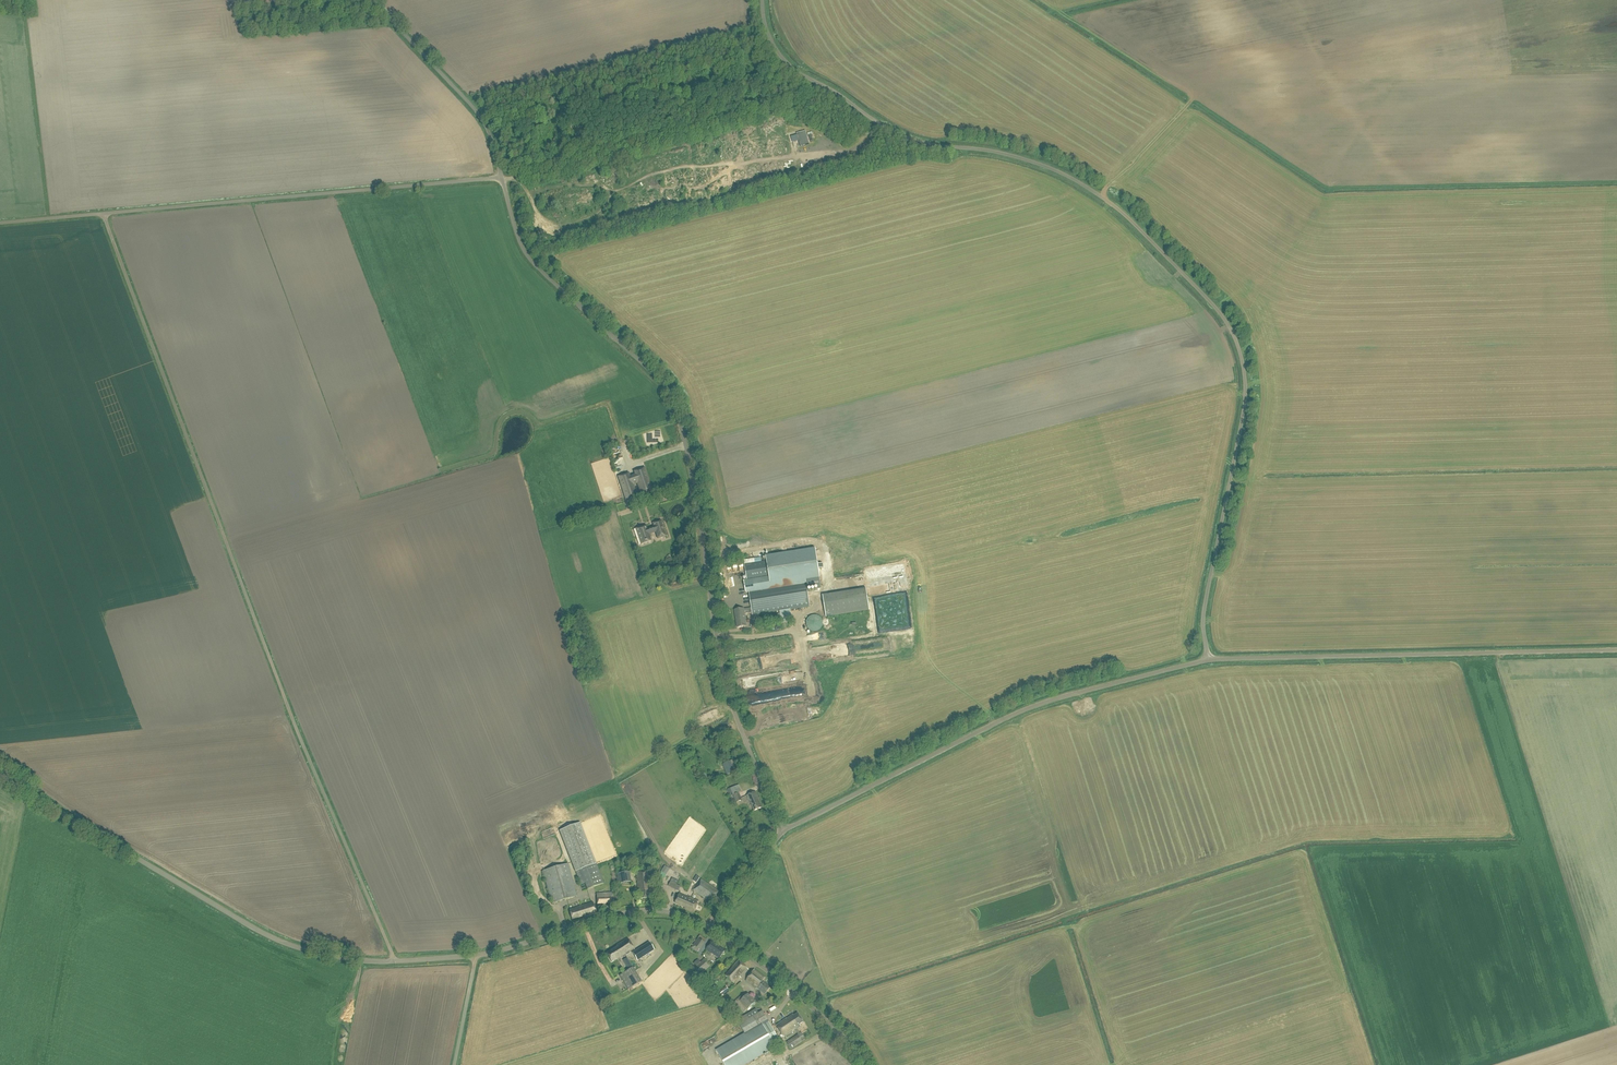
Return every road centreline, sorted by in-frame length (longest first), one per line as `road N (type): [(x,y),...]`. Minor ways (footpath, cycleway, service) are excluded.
road 1 (unclassified): [(1208,661),(1206,597),(1245,383),(1222,316),(1121,212),(1069,177),(996,152),(901,136),(798,73),(769,37),(762,0)]
road 2 (unclassified): [(395,961),(293,721),(103,214)]
road 3 (unclassified): [(783,833),(732,707),(677,404),(528,257),(502,178)]
road 4 (unclassified): [(783,833),(1017,713),(1208,661)]
road 5 (unclassified): [(395,961),(339,958),(273,939),(0,776)]
road 6 (unclassified): [(1208,661),(1616,650)]
road 7 (unclassified): [(103,214),(502,178)]
road 8 (track): [(502,178),(824,87)]
road 9 (unclassified): [(476,956),(635,911),(675,913),(707,926)]
road 10 (unclassified): [(502,178),(483,120),(373,0)]
road 11 (track): [(48,219),(24,8)]
road 12 (unclassified): [(864,1064),(797,993),(707,926)]

